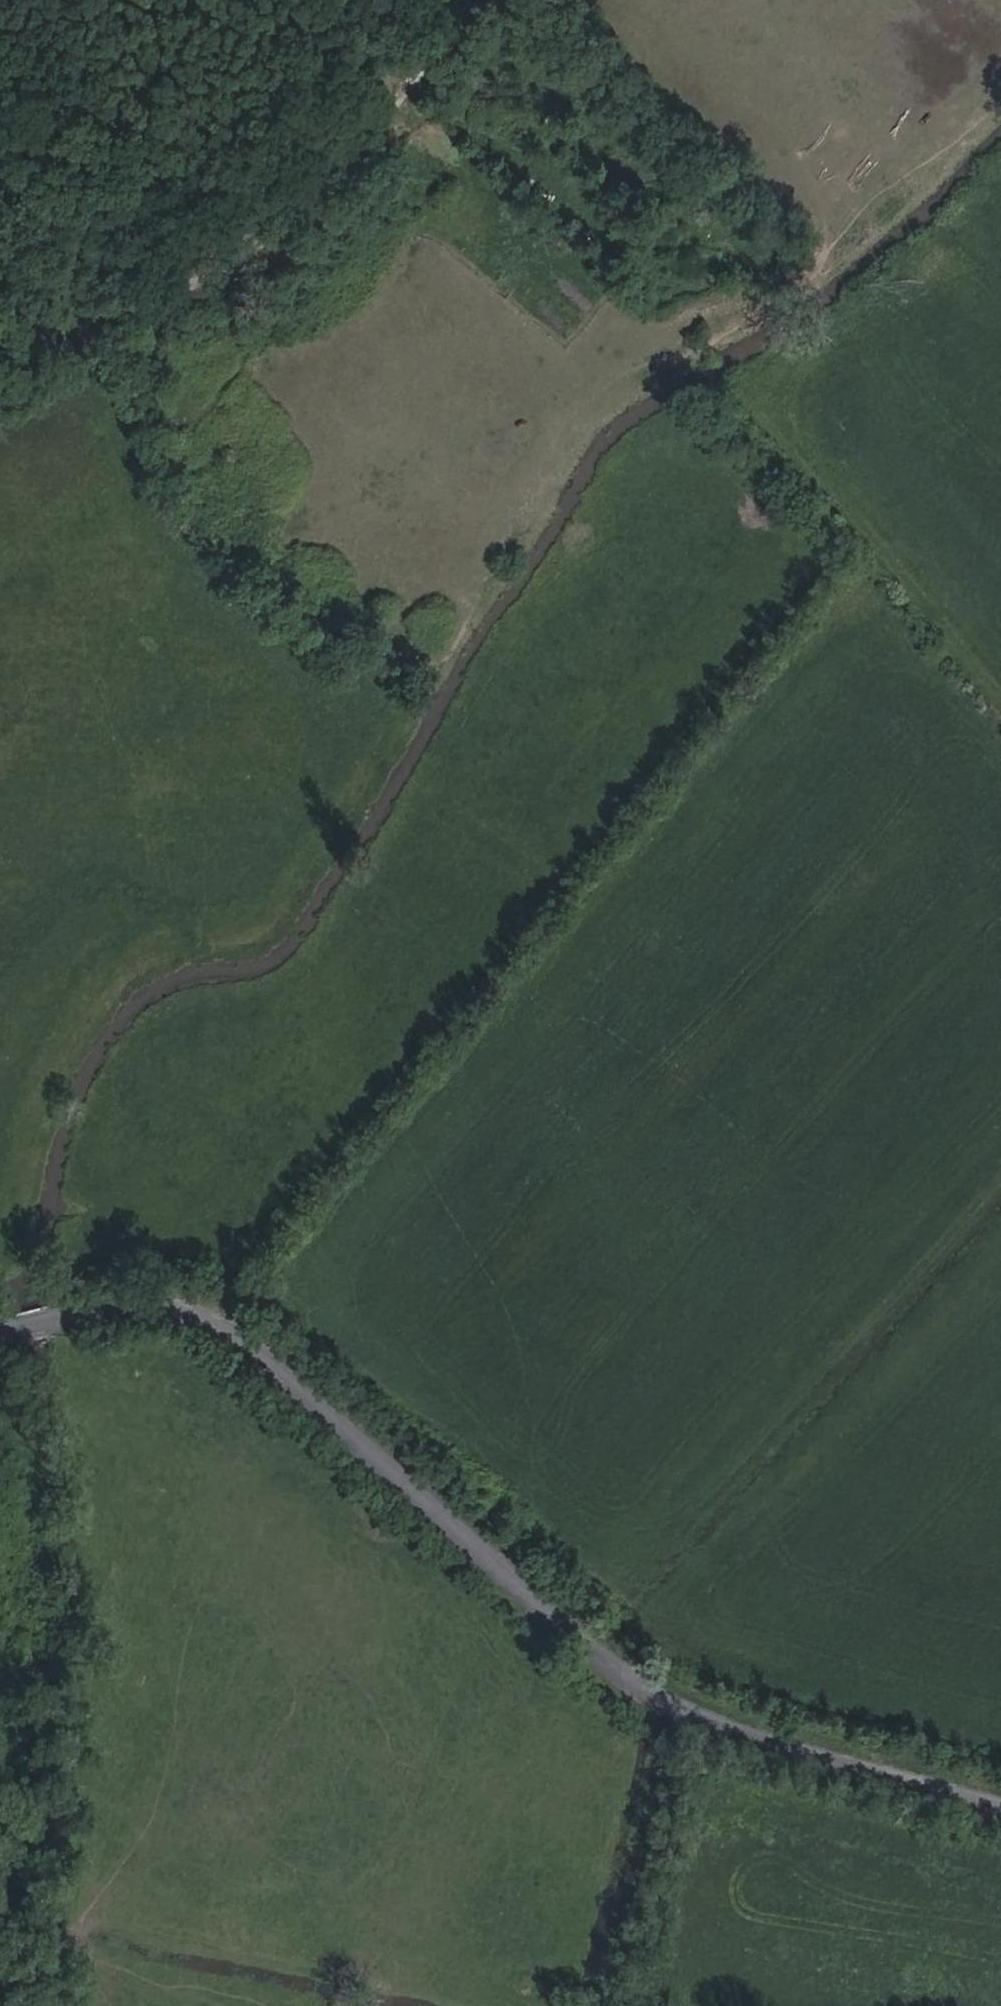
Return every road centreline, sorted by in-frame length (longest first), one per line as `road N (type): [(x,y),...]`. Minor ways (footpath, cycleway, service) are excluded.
road 1 (tertiary): [(0,1343),(135,1313),(190,1317),(241,1341),(637,1677),(689,1710),(763,1740),(1000,1806)]
road 2 (track): [(488,0),(289,256),(102,322),(0,346)]

